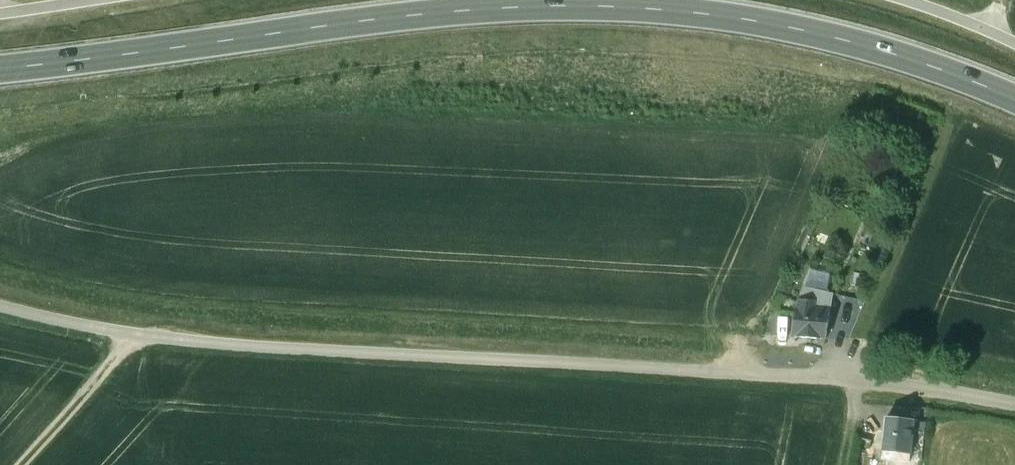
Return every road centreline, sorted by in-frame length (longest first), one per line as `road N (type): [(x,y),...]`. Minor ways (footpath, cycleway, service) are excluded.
road 1 (secondary): [(1014,97),(912,56),(783,22),(633,4),(380,15),(0,67)]
road 2 (track): [(844,464),(856,351),(939,160)]
road 3 (track): [(25,464),(97,380),(124,331)]

